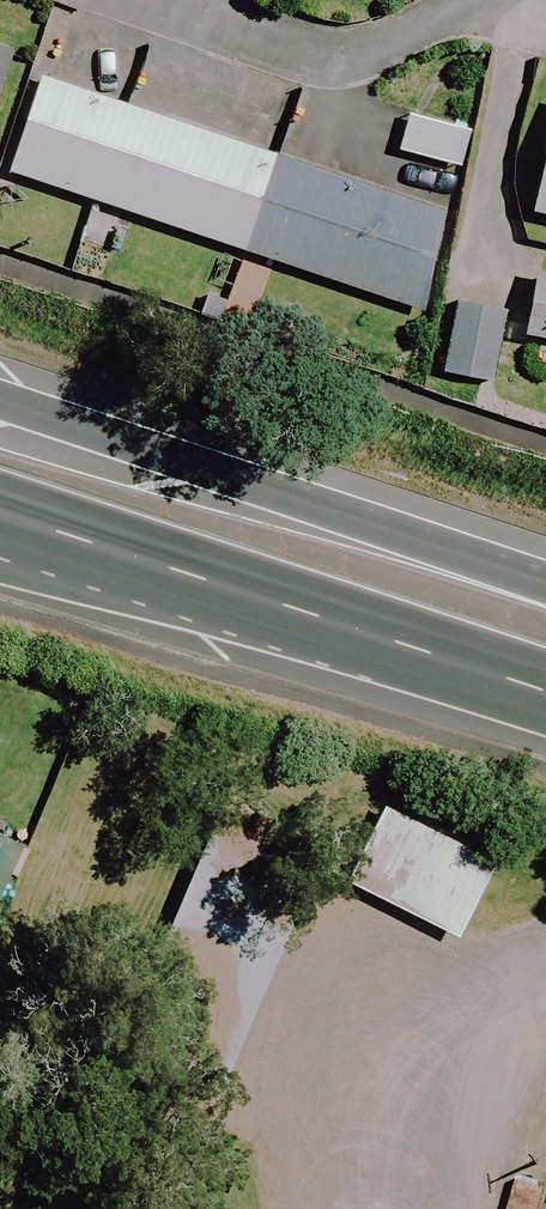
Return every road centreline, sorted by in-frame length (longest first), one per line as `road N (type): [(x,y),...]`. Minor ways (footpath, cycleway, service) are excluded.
road 1 (trunk): [(0,400),(545,586)]
road 2 (trunk): [(545,691),(0,514)]
road 3 (residential): [(314,1208),(312,1169),(359,1066),(420,1007),(545,955)]

